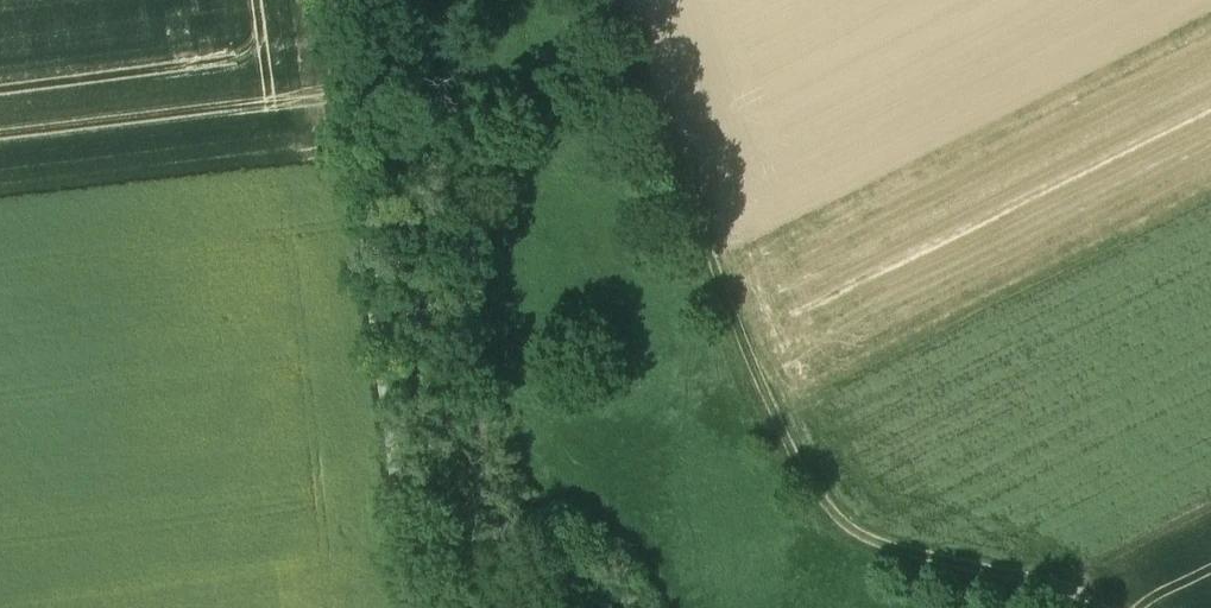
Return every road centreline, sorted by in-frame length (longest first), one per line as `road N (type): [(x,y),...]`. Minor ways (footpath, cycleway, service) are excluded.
road 1 (track): [(621,0),(716,286),(834,522),(863,549),(900,564),(1073,607)]
road 2 (track): [(414,607),(390,338),(344,0)]

